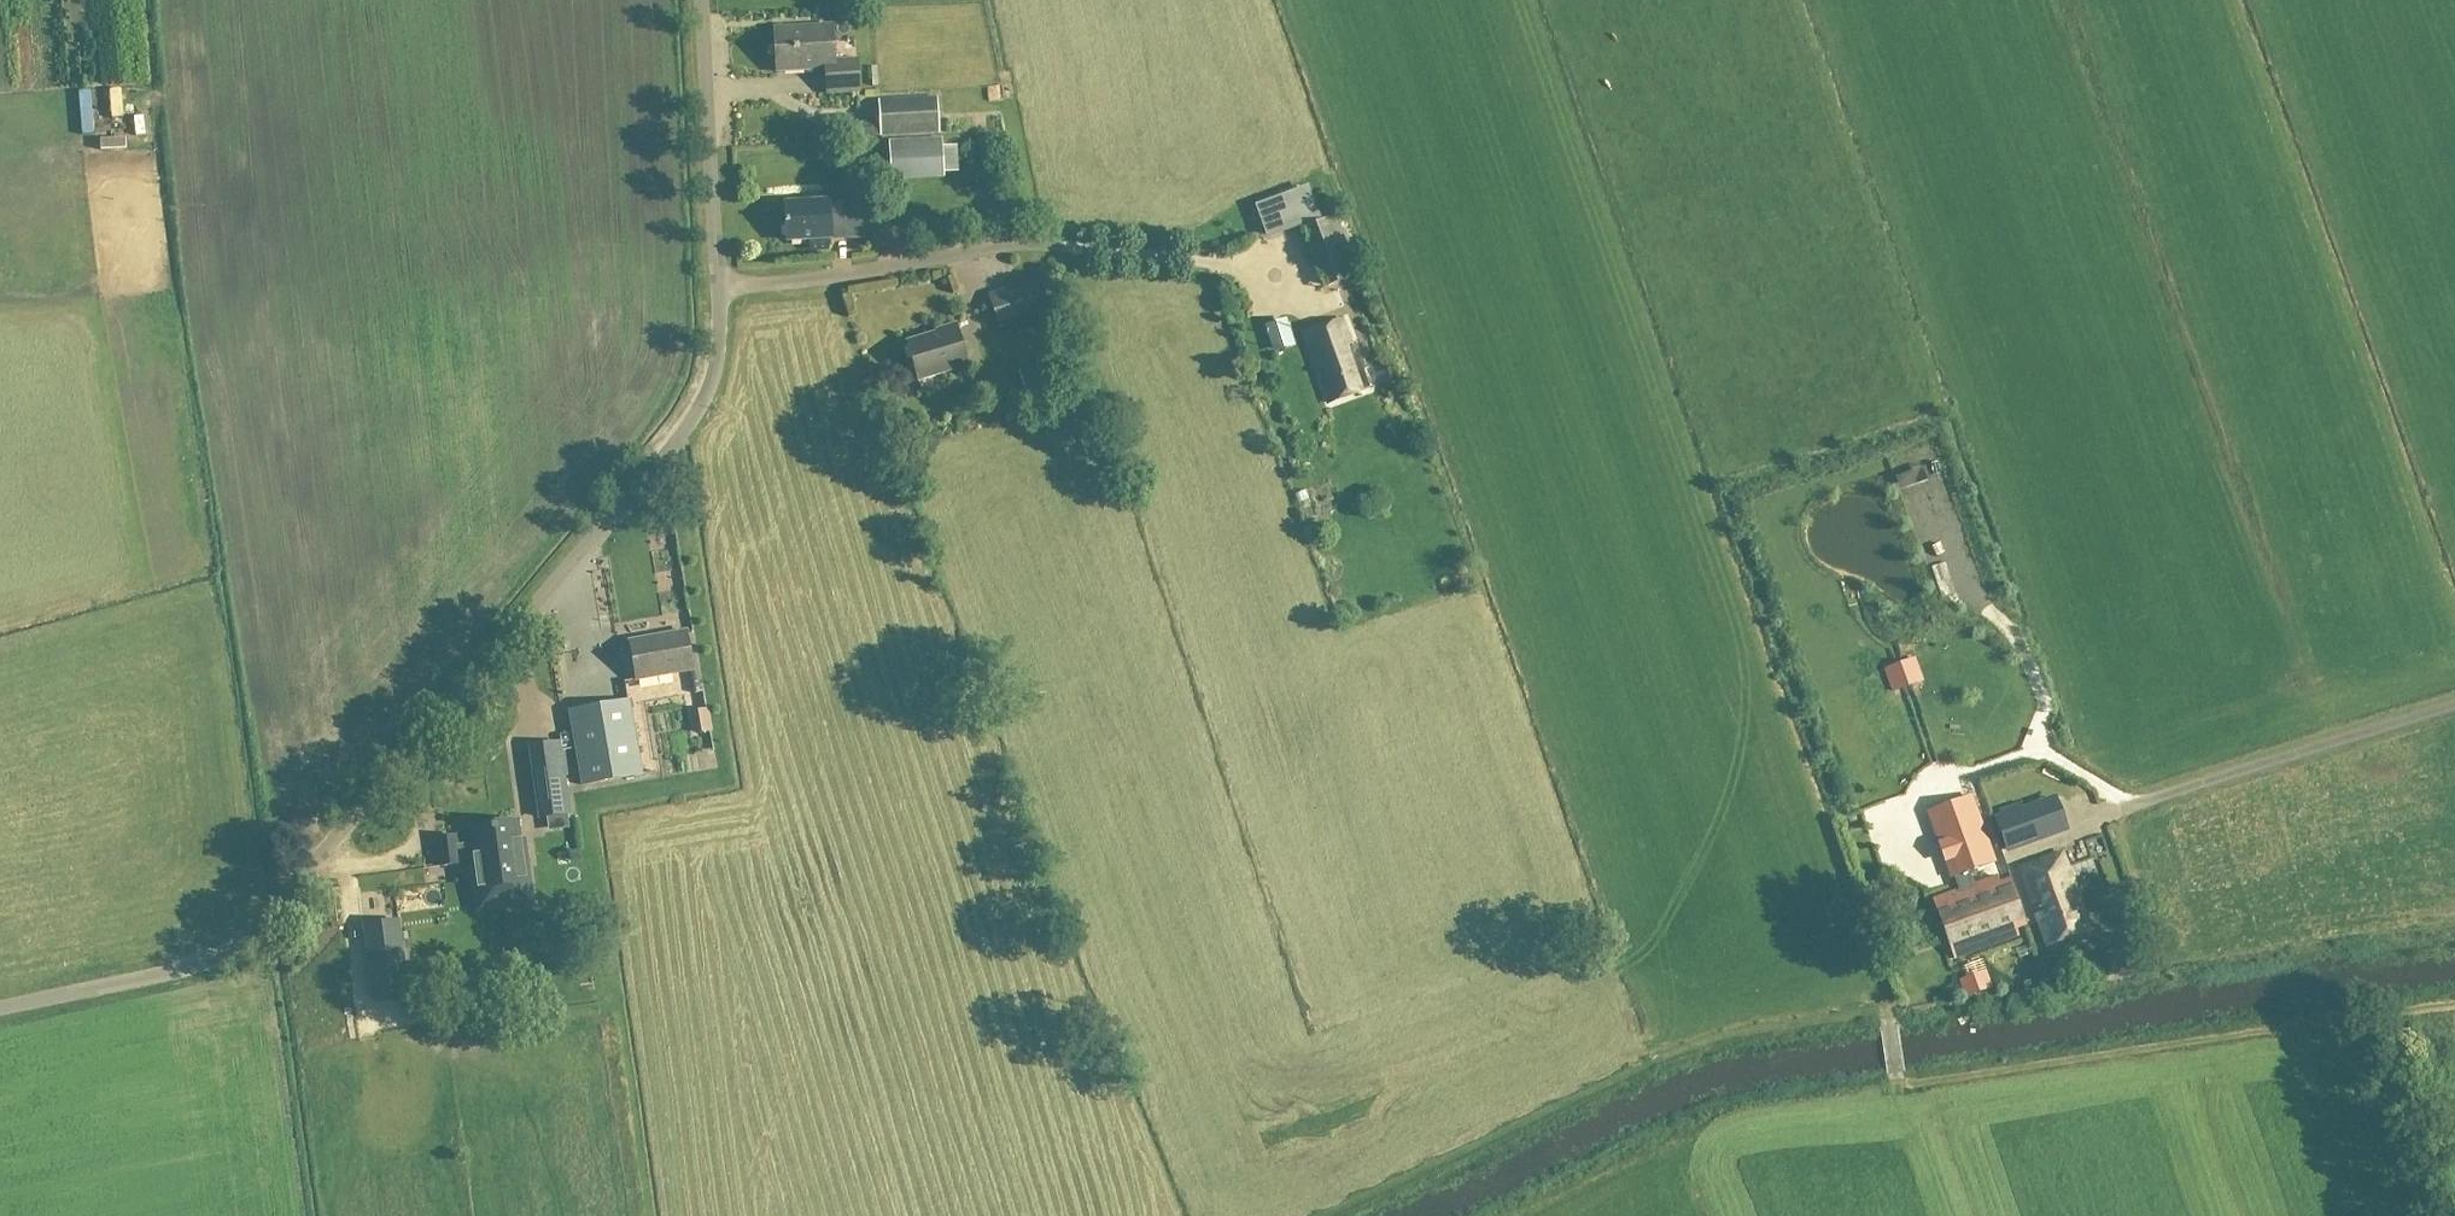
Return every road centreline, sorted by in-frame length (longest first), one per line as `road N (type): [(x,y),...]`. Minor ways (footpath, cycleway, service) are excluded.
road 1 (unclassified): [(0,1009),(189,968),(245,940),(702,401),(714,361),(717,286),(702,0)]

